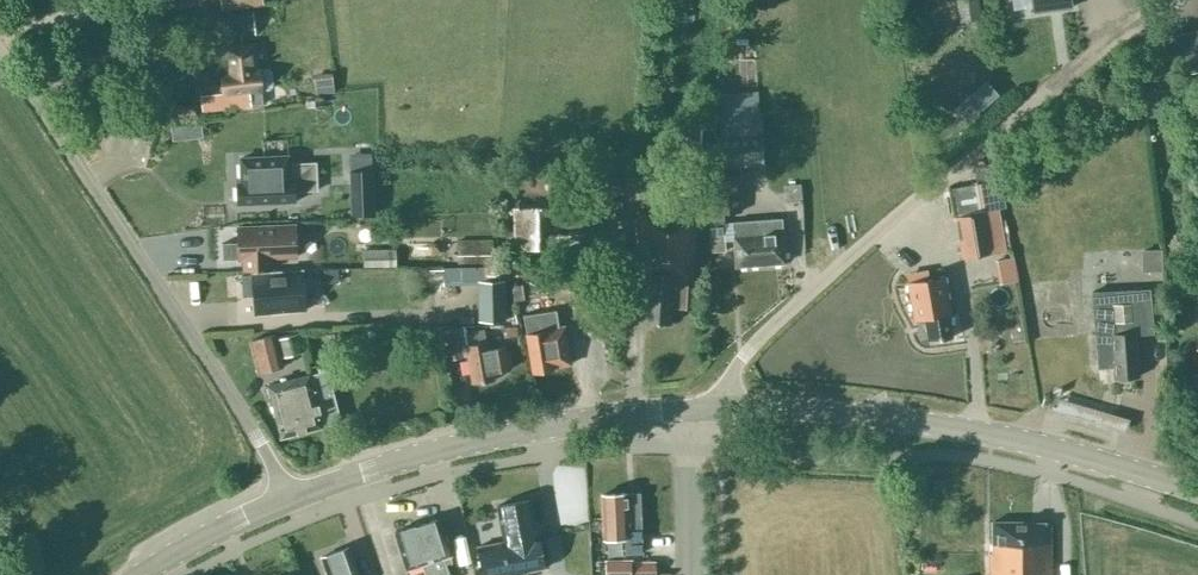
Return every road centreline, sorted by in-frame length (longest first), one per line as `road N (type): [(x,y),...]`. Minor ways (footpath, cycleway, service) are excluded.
road 1 (residential): [(717,410),(739,357),(1023,108),(1172,0)]
road 2 (residential): [(293,498),(0,46)]
road 3 (tertiary): [(1197,491),(928,422),(717,410)]
road 4 (tertiary): [(293,498),(482,439),(639,413),(717,410)]
road 5 (tertiary): [(140,574),(293,498)]

